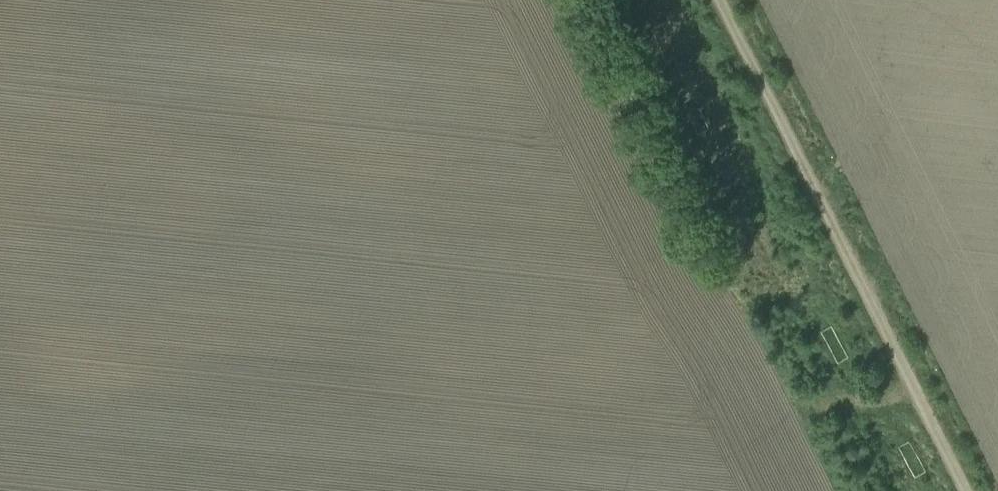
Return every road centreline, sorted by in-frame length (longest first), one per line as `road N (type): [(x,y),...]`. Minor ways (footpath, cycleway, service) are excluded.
road 1 (track): [(730,0),(971,490)]

